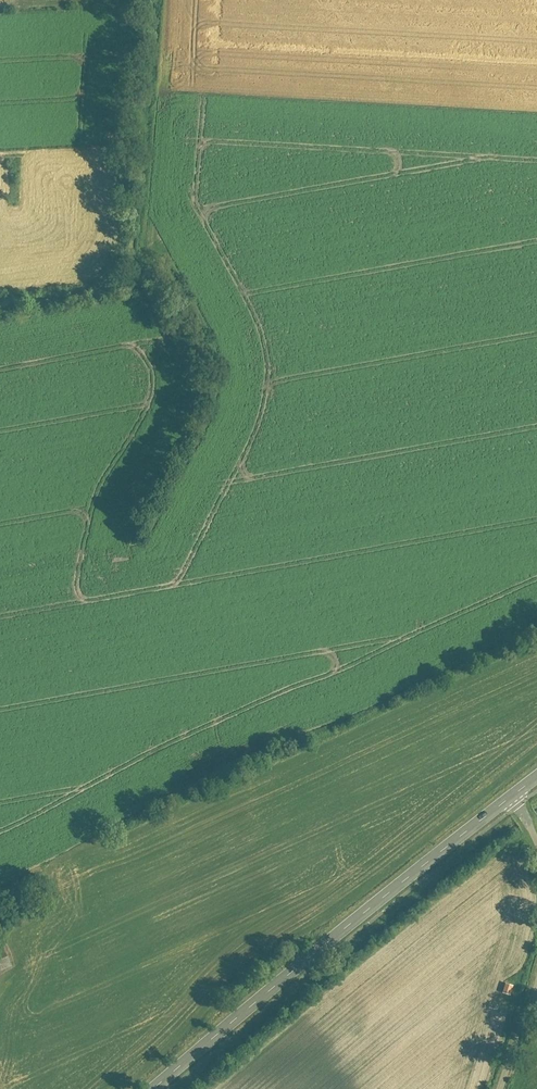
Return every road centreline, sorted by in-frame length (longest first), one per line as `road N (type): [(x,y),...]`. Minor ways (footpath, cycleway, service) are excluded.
road 1 (tertiary): [(153,1088),(513,793)]

